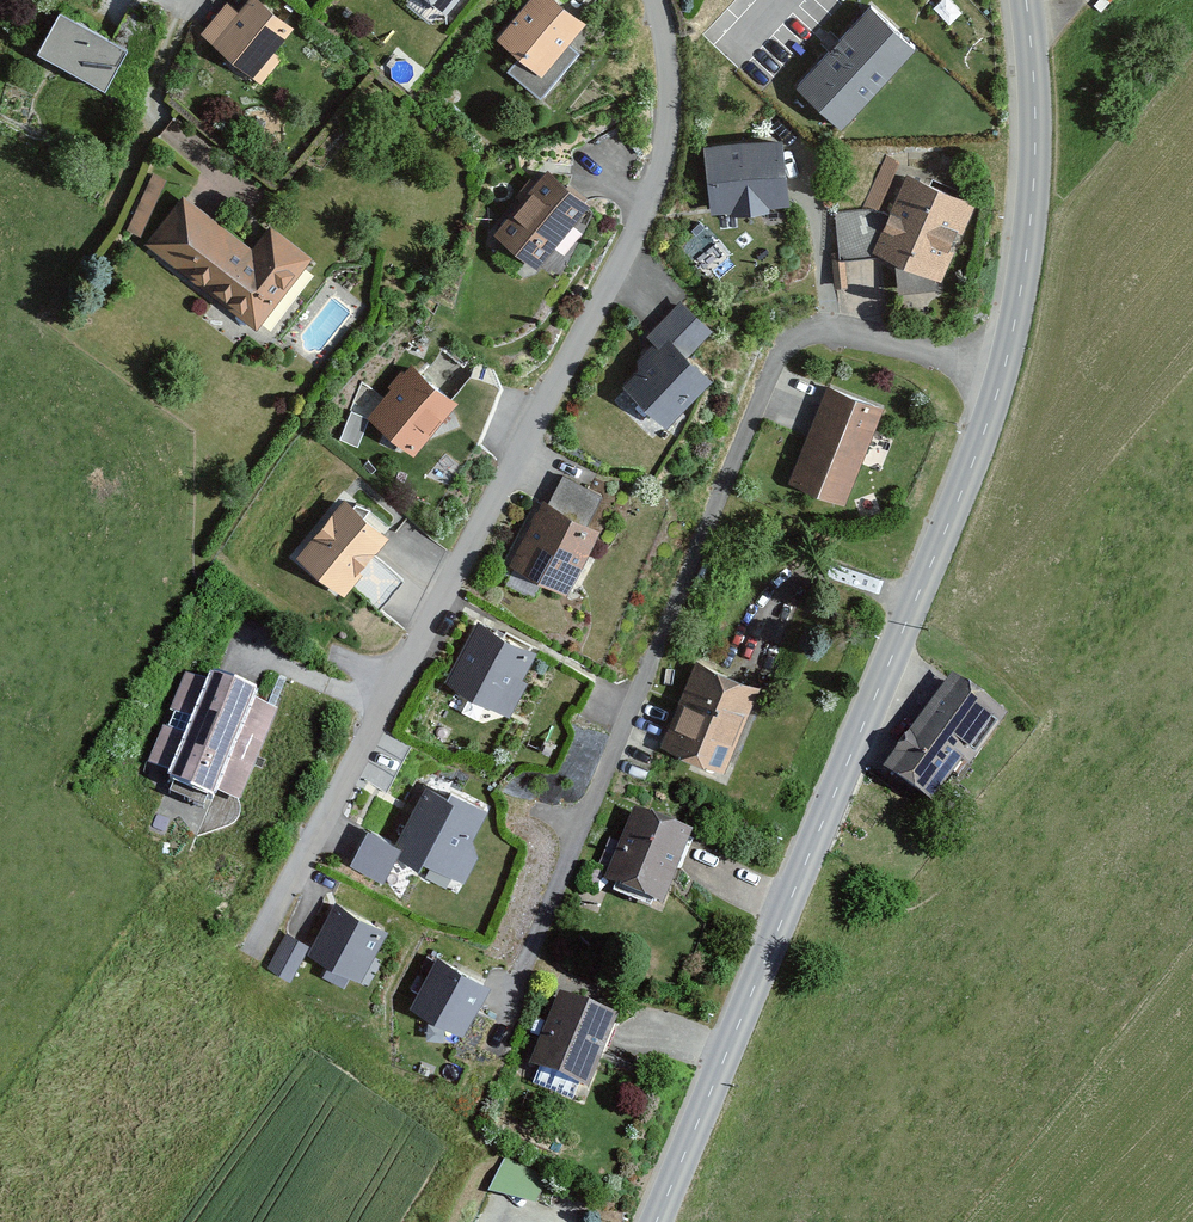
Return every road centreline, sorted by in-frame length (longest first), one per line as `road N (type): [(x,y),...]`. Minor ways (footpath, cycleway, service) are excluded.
road 1 (residential): [(647,0),(657,56),(646,162),(604,275),(253,941)]
road 2 (tertiary): [(654,1221),(906,614),(1002,359)]
road 3 (residential): [(1002,359),(801,317),(766,346),(518,958)]
road 4 (tertiary): [(1002,359),(1035,103),(1019,0)]

